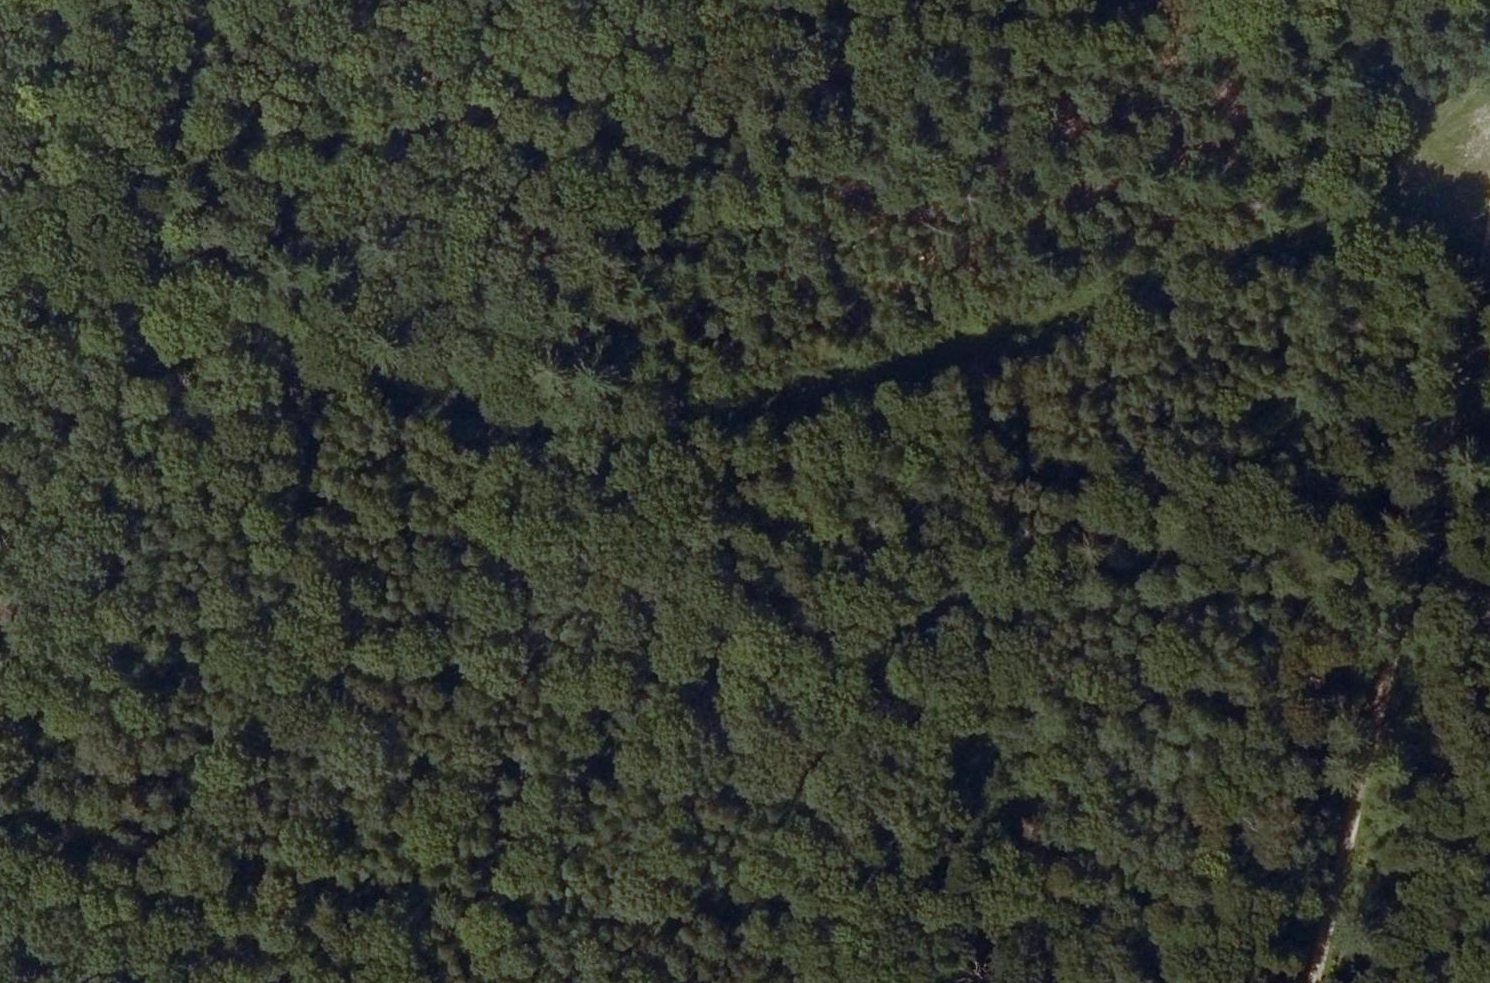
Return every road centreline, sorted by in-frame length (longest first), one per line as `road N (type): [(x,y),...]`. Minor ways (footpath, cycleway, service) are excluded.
road 1 (track): [(1311,982),(1489,237)]

